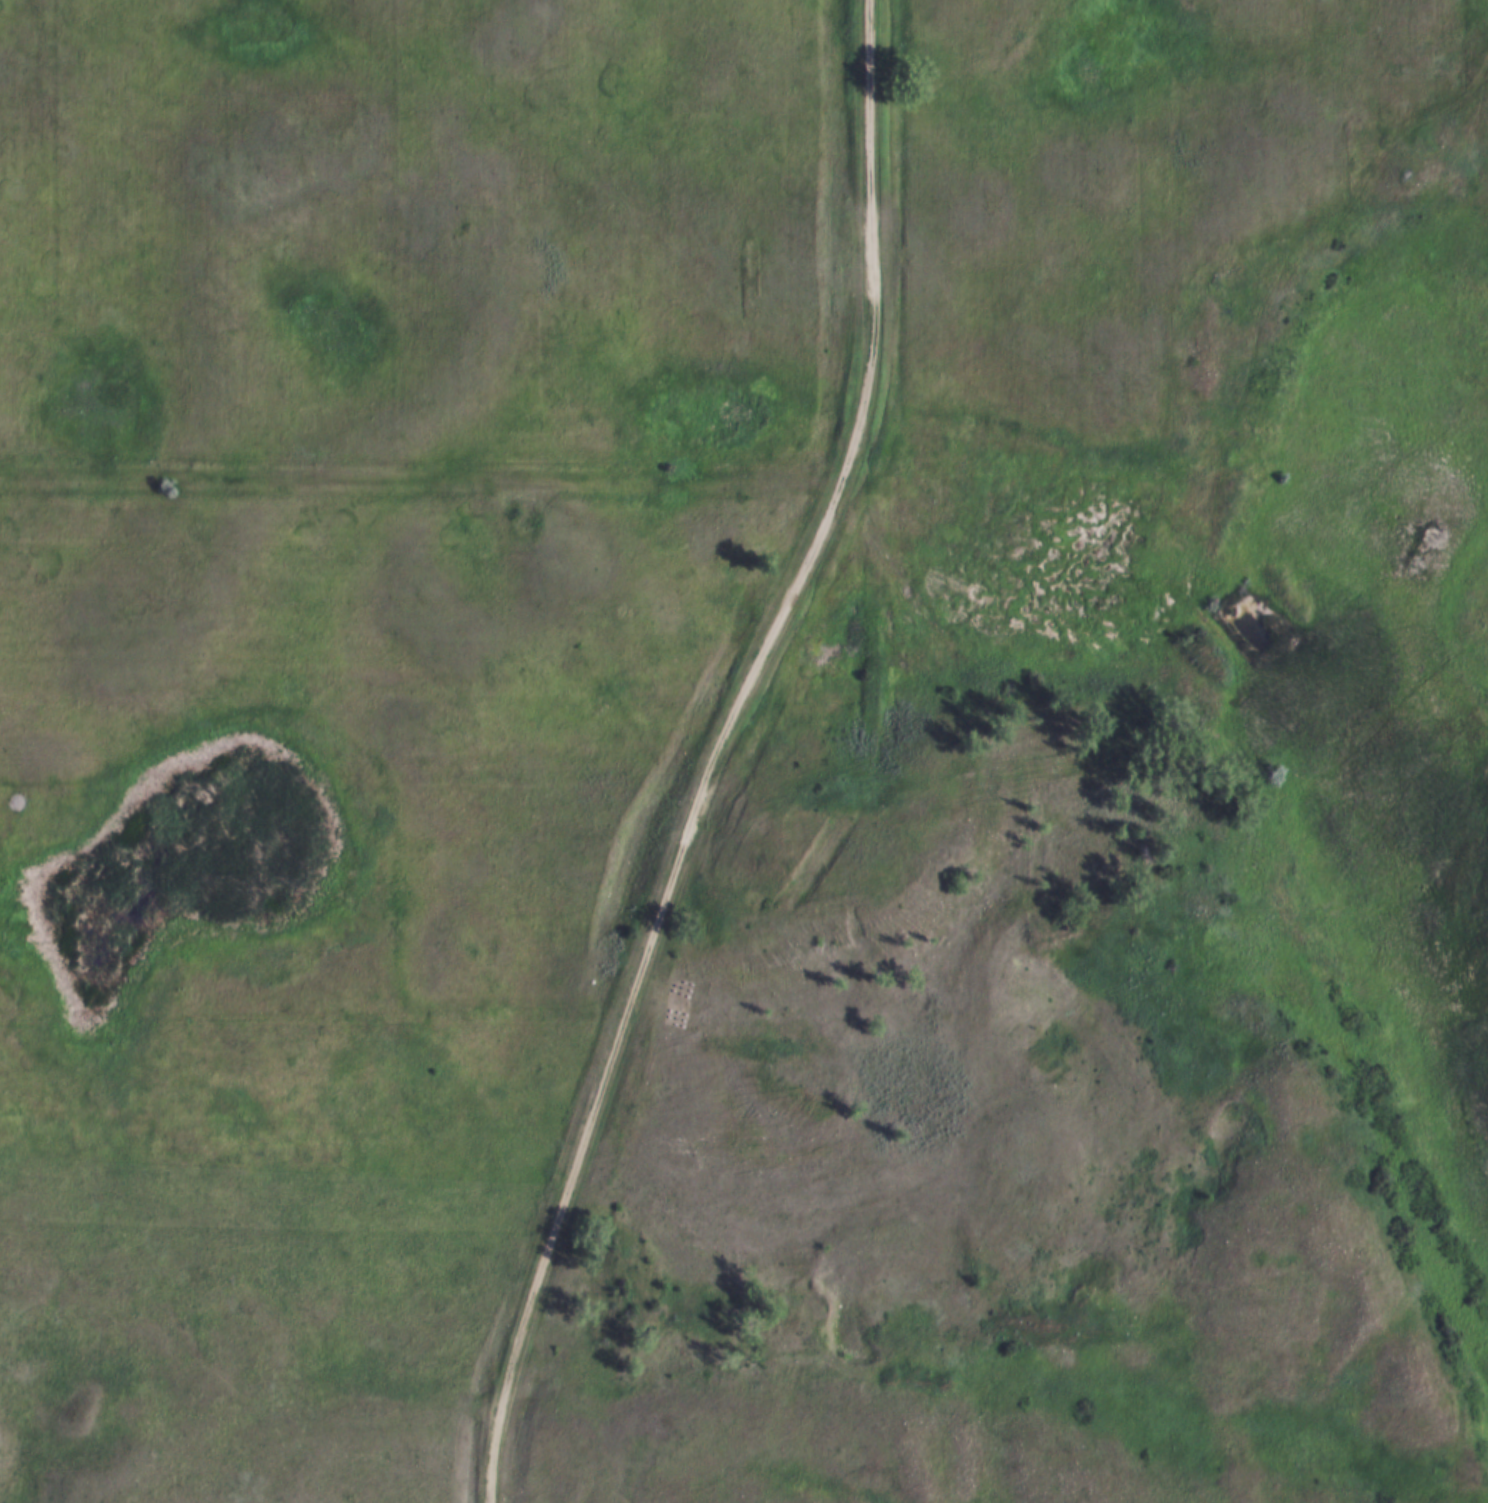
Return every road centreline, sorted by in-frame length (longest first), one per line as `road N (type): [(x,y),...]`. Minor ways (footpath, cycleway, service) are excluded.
road 1 (track): [(487,1502),(490,1447),(526,1311),(697,803),(864,419),(873,328),(871,0)]
road 2 (track): [(845,475),(0,472)]

